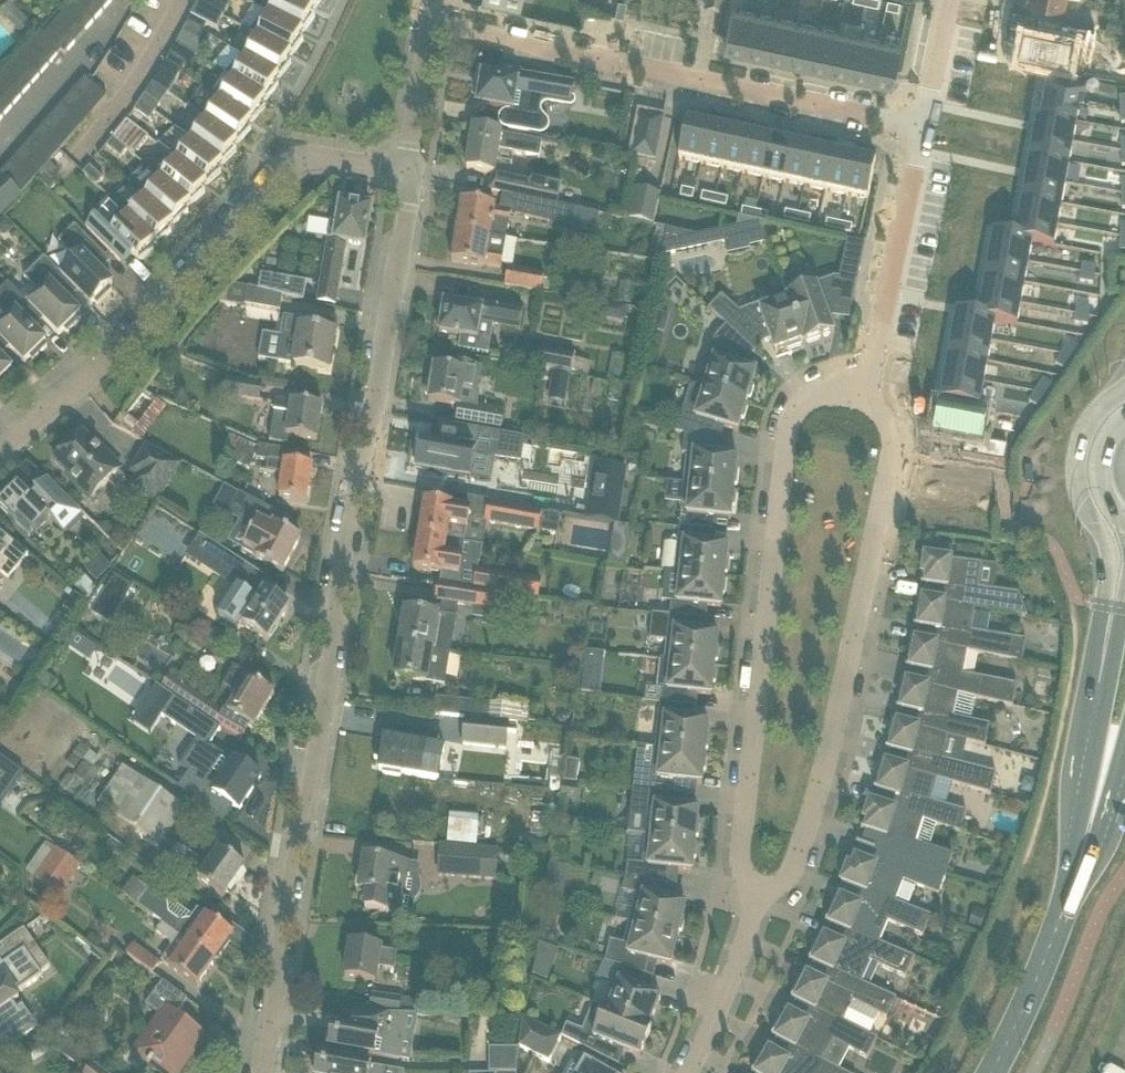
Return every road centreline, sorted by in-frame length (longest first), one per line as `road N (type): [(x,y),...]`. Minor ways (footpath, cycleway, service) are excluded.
road 1 (residential): [(258,1072),(408,171)]
road 2 (residential): [(749,914),(736,876),(743,779),(791,424),(810,403),(864,402)]
road 3 (residential): [(864,402),(879,413),(893,451),(855,638),(788,885),(749,914)]
road 4 (residential): [(0,438),(47,392),(108,367),(294,161),(321,155),(408,171)]
road 5 (residential): [(916,125),(433,24)]
road 6 (primary): [(1124,389),(1089,421),(1076,455),(1080,493),(1109,556),(1097,631),(1104,653)]
road 7 (residential): [(864,402),(916,125)]
road 8 (primary): [(991,1072),(1036,981),(1088,829)]
road 9 (primary): [(1104,653),(1087,731),(1088,829)]
road 10 (residential): [(691,1072),(749,914)]
road 11 (residential): [(408,171),(433,24)]
road 12 (residential): [(916,125),(942,0)]

